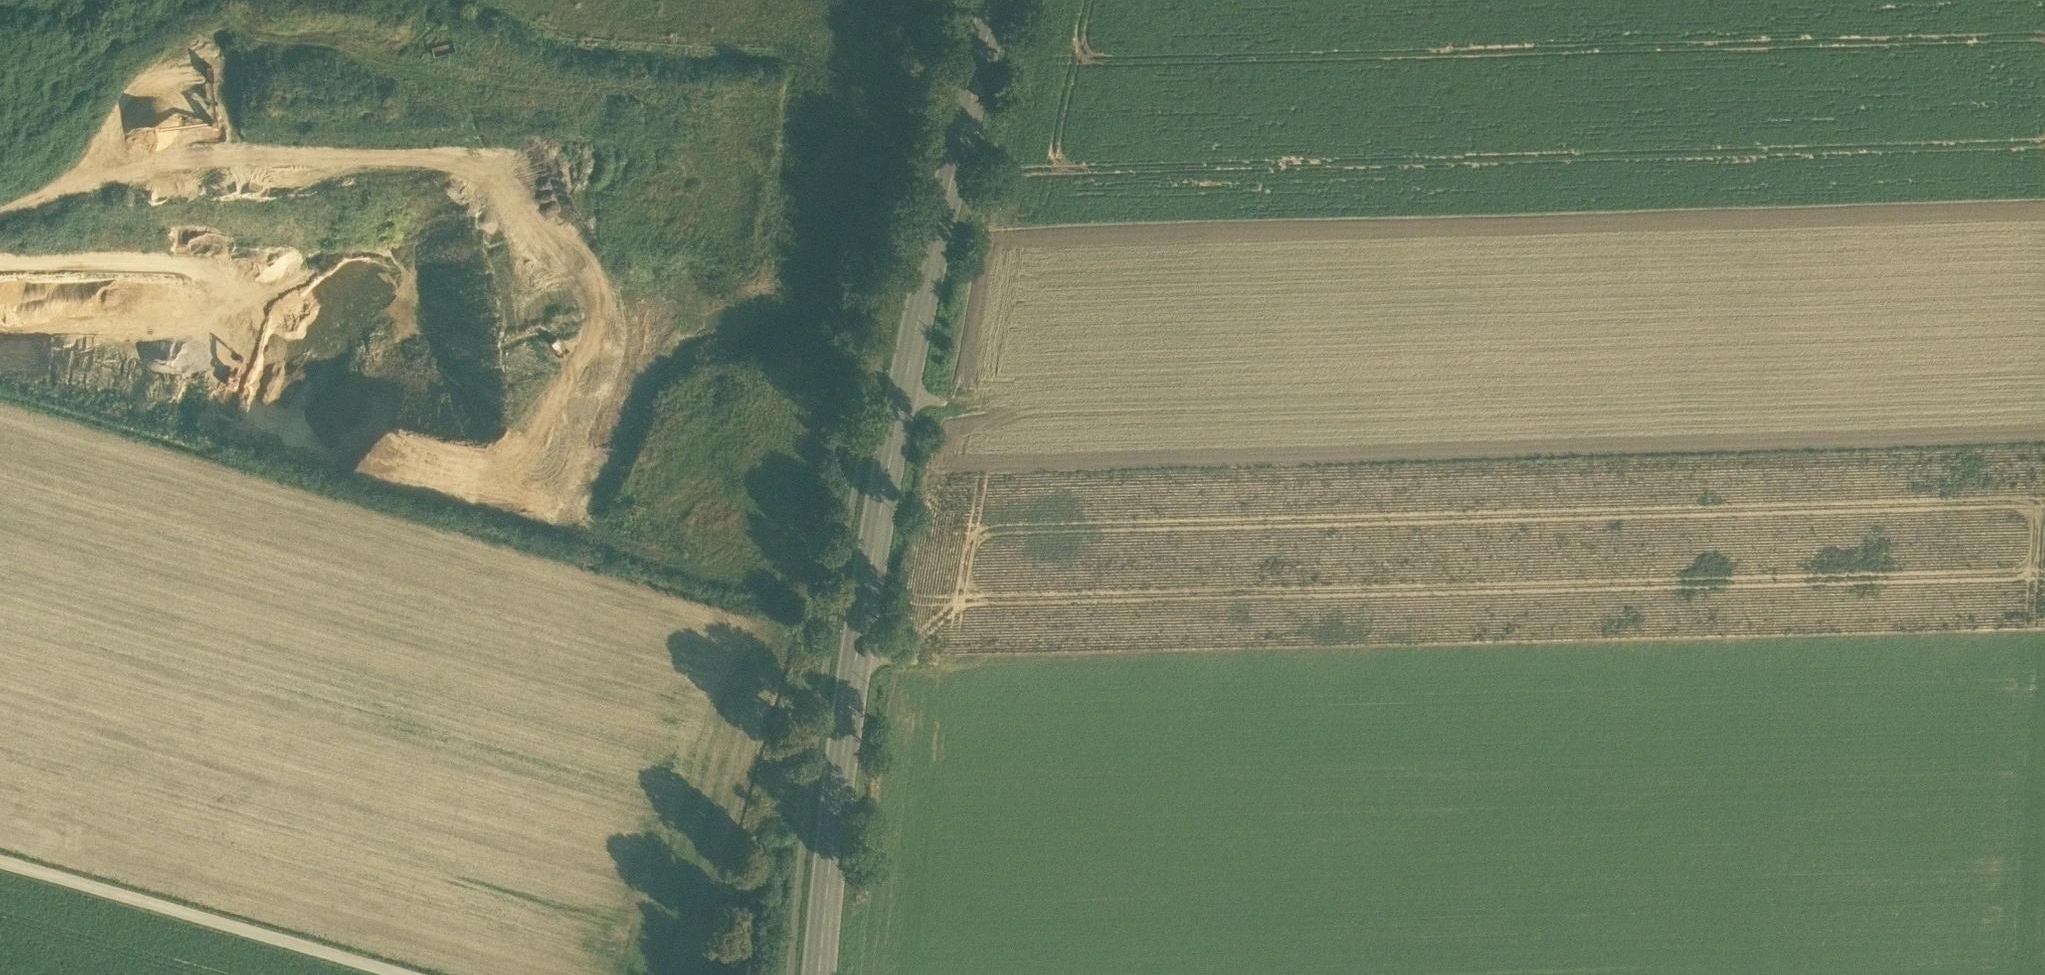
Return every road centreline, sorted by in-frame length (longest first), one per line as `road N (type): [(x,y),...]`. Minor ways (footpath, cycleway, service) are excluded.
road 1 (secondary): [(997,0),(900,401),(845,737),(818,974)]
road 2 (track): [(409,974),(0,860)]

